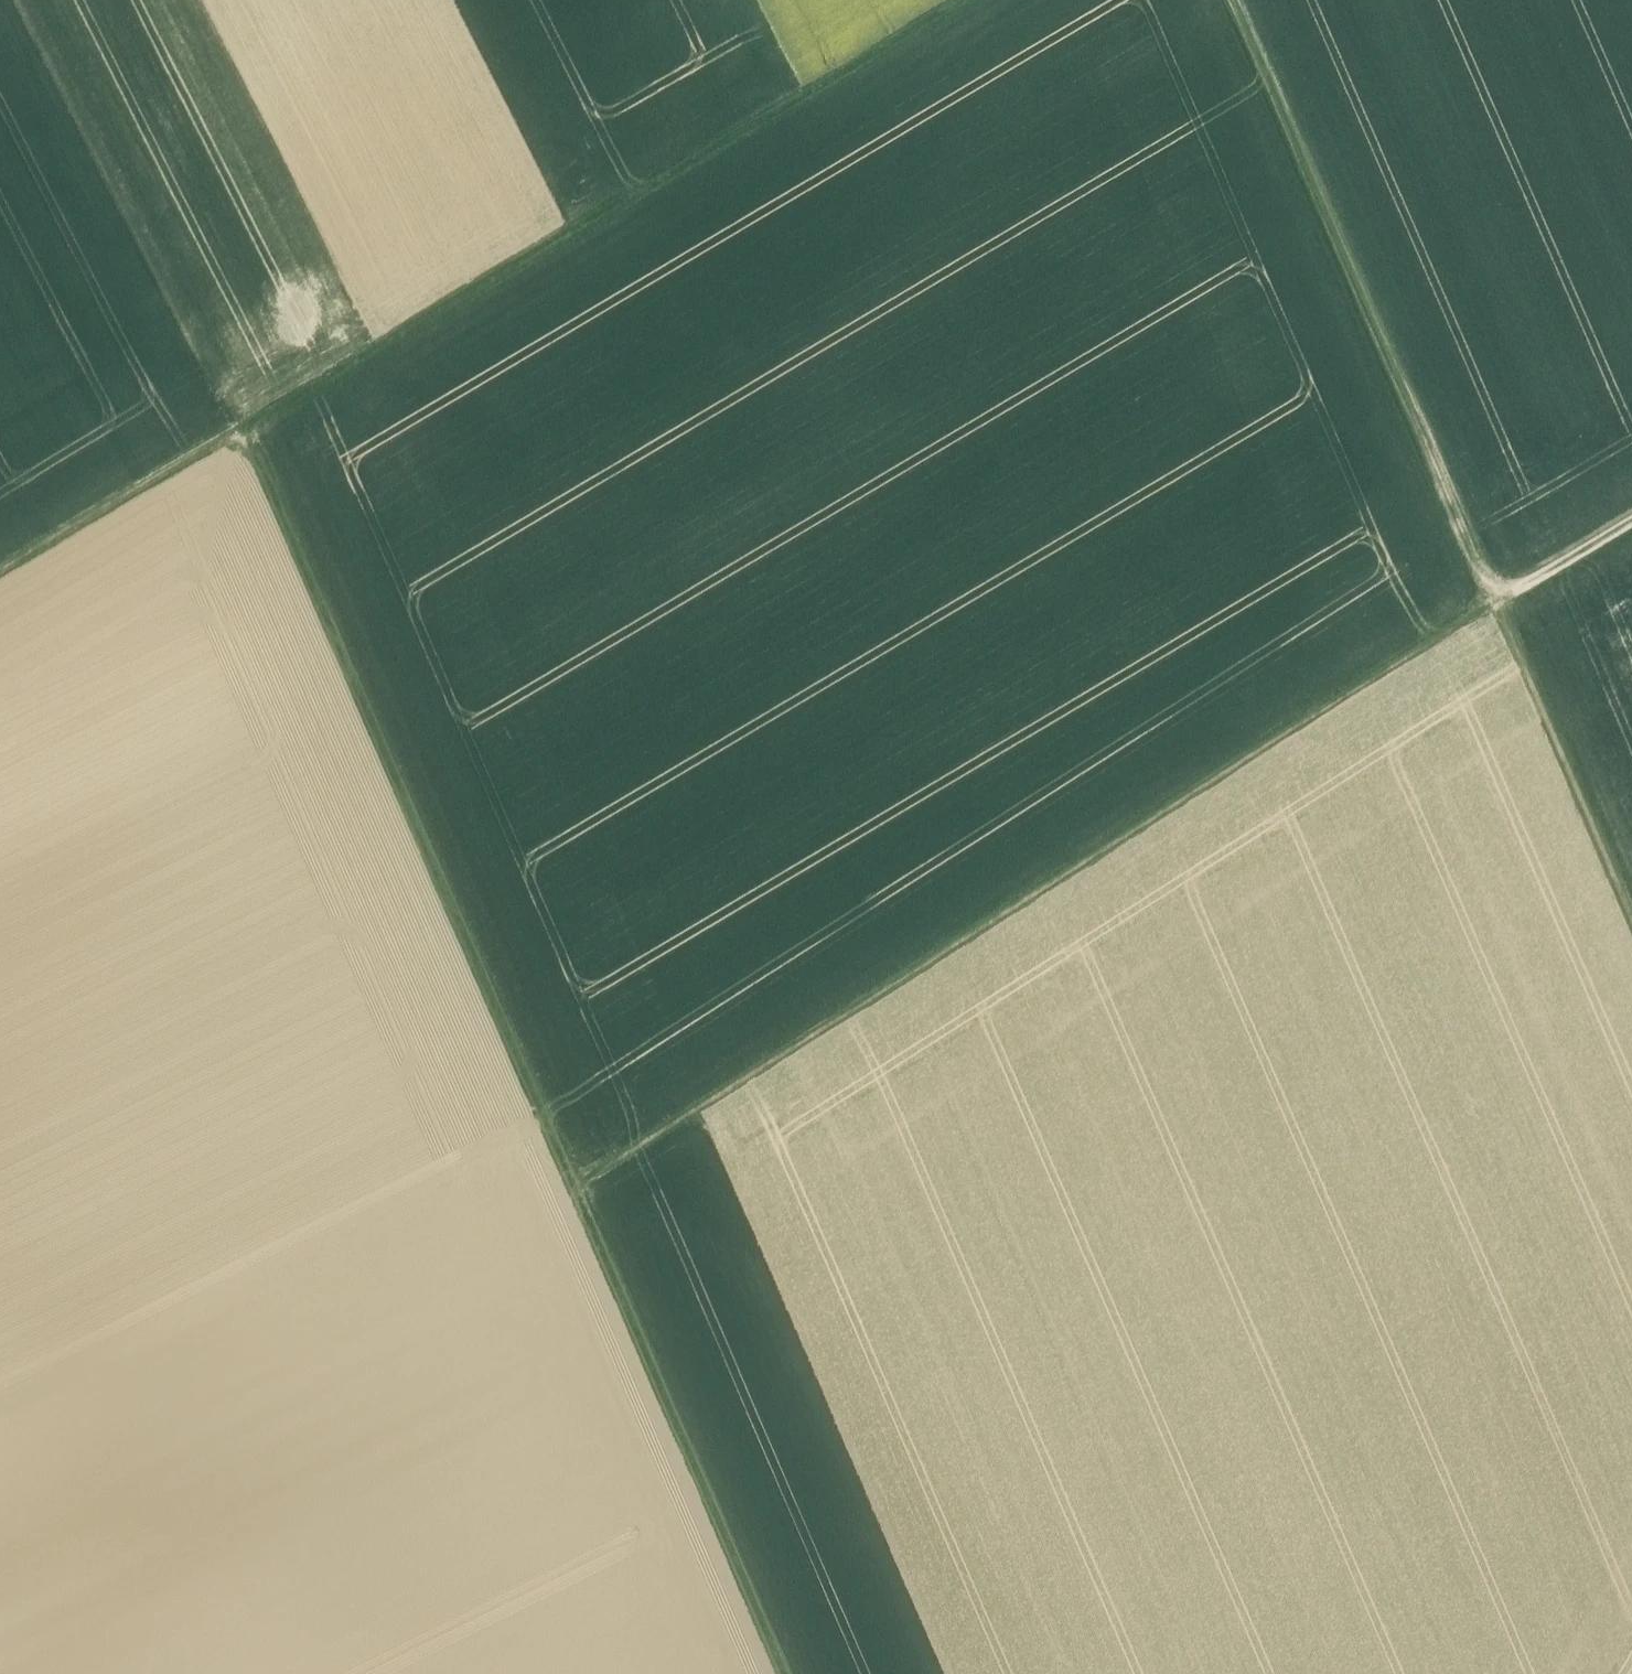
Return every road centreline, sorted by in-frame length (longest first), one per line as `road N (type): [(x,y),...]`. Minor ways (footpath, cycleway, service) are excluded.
road 1 (track): [(787,1673),(245,429)]
road 2 (track): [(0,572),(961,0)]
road 3 (track): [(575,1194),(1498,601)]
road 4 (track): [(1631,888),(1570,745),(1507,632),(1380,317),(1230,0)]
road 5 (track): [(1631,529),(1498,601)]

